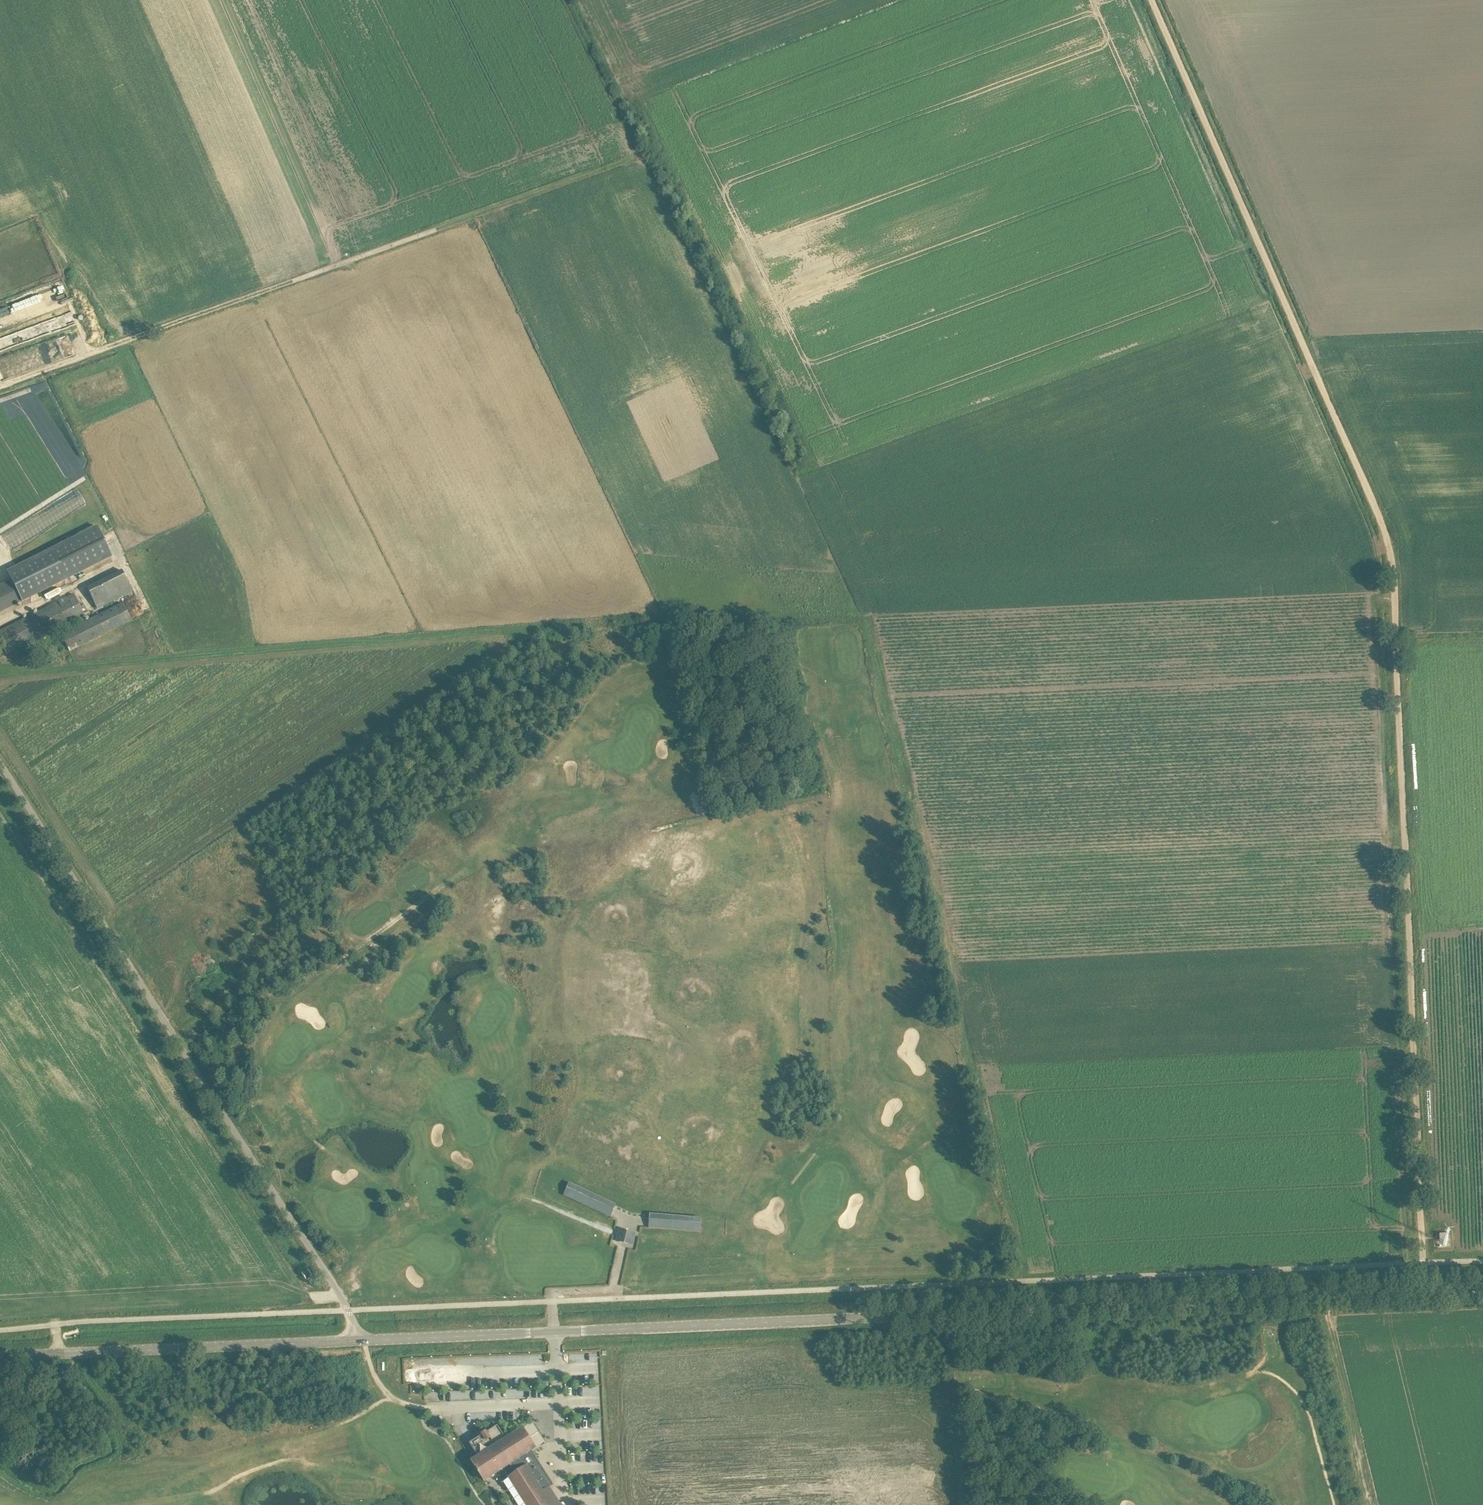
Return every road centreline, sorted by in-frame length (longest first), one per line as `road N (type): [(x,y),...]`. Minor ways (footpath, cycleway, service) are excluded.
road 1 (track): [(1153,0),(1395,561),(1427,1290)]
road 2 (tertiary): [(355,1339),(1482,1288)]
road 3 (unclassified): [(355,1339),(350,1311),(0,763)]
road 4 (tertiary): [(0,1352),(355,1339)]
road 5 (track): [(1373,1504),(1322,1295)]

